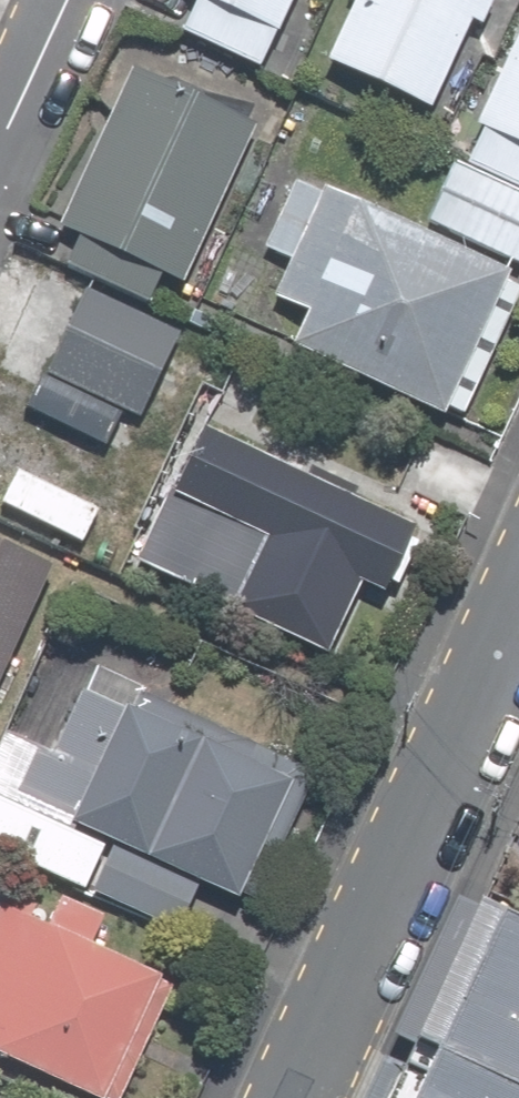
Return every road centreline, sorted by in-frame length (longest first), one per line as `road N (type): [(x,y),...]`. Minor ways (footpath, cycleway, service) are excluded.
road 1 (residential): [(518,620),(298,1097)]
road 2 (residential): [(66,0),(0,143)]

